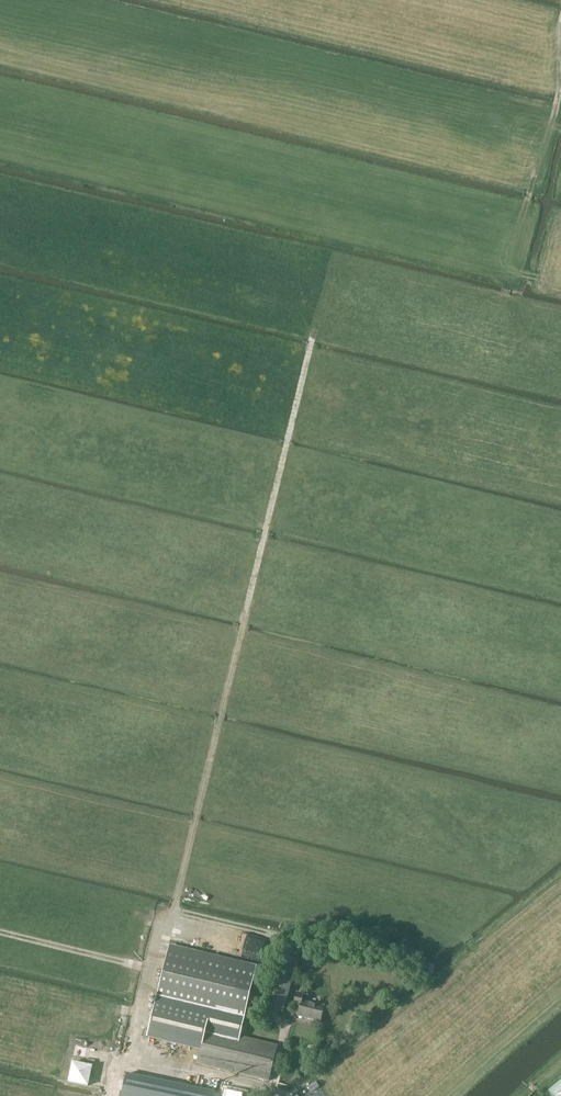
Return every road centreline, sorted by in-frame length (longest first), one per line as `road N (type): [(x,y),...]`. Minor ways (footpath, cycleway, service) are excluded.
road 1 (track): [(314,333),(174,908),(151,970),(0,933)]
road 2 (track): [(505,298),(560,95),(560,21)]
road 3 (track): [(273,1092),(136,1049),(151,970)]
road 4 (track): [(314,333),(505,298)]
road 5 (track): [(448,1095),(560,997)]

